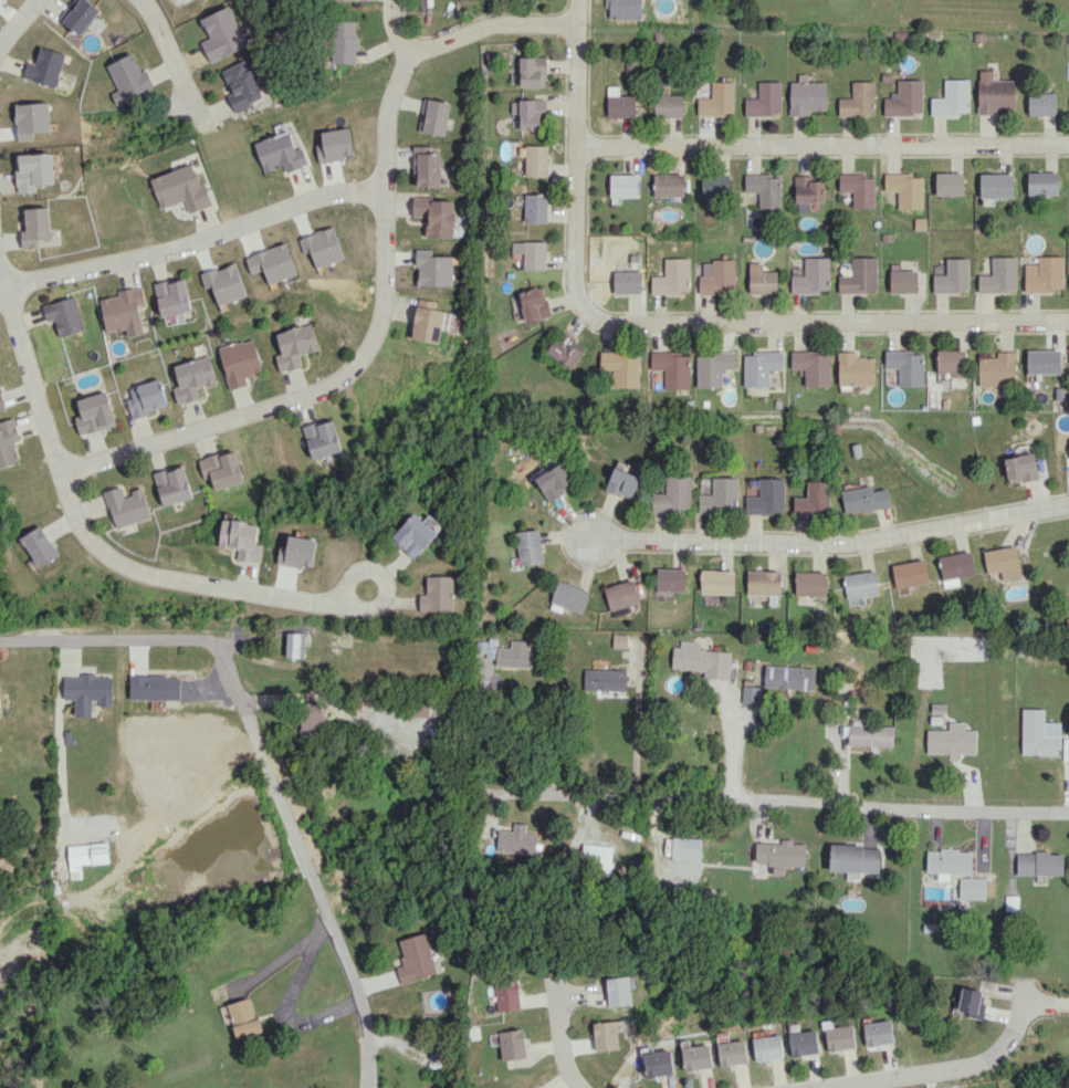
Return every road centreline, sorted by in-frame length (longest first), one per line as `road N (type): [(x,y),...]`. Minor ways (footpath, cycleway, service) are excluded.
road 1 (residential): [(578,0),(574,276),(598,320),(1068,320)]
road 2 (residential): [(0,632),(214,634),(302,819),(367,1015),(369,1087)]
road 3 (residential): [(412,52),(382,118),(381,304),(346,380),(63,465)]
road 4 (residential): [(1068,805),(443,794)]
road 5 (residential): [(345,596),(314,604),(197,584),(134,572),(105,555),(87,534),(0,262)]
road 6 (residential): [(1068,142),(577,145)]
road 7 (residential): [(1068,503),(863,542),(593,540)]
road 8 (residential): [(382,192),(322,193),(129,261),(0,288)]
road 9 (residential): [(1024,990),(1009,1044),(971,1066),(812,1087)]
road 10 (residential): [(578,24),(489,21),(412,52)]
road 11 (residential): [(141,0),(206,128)]
road 12 (residential): [(350,573),(367,567),(382,576),(380,605),(363,610),(347,601),(350,573)]

